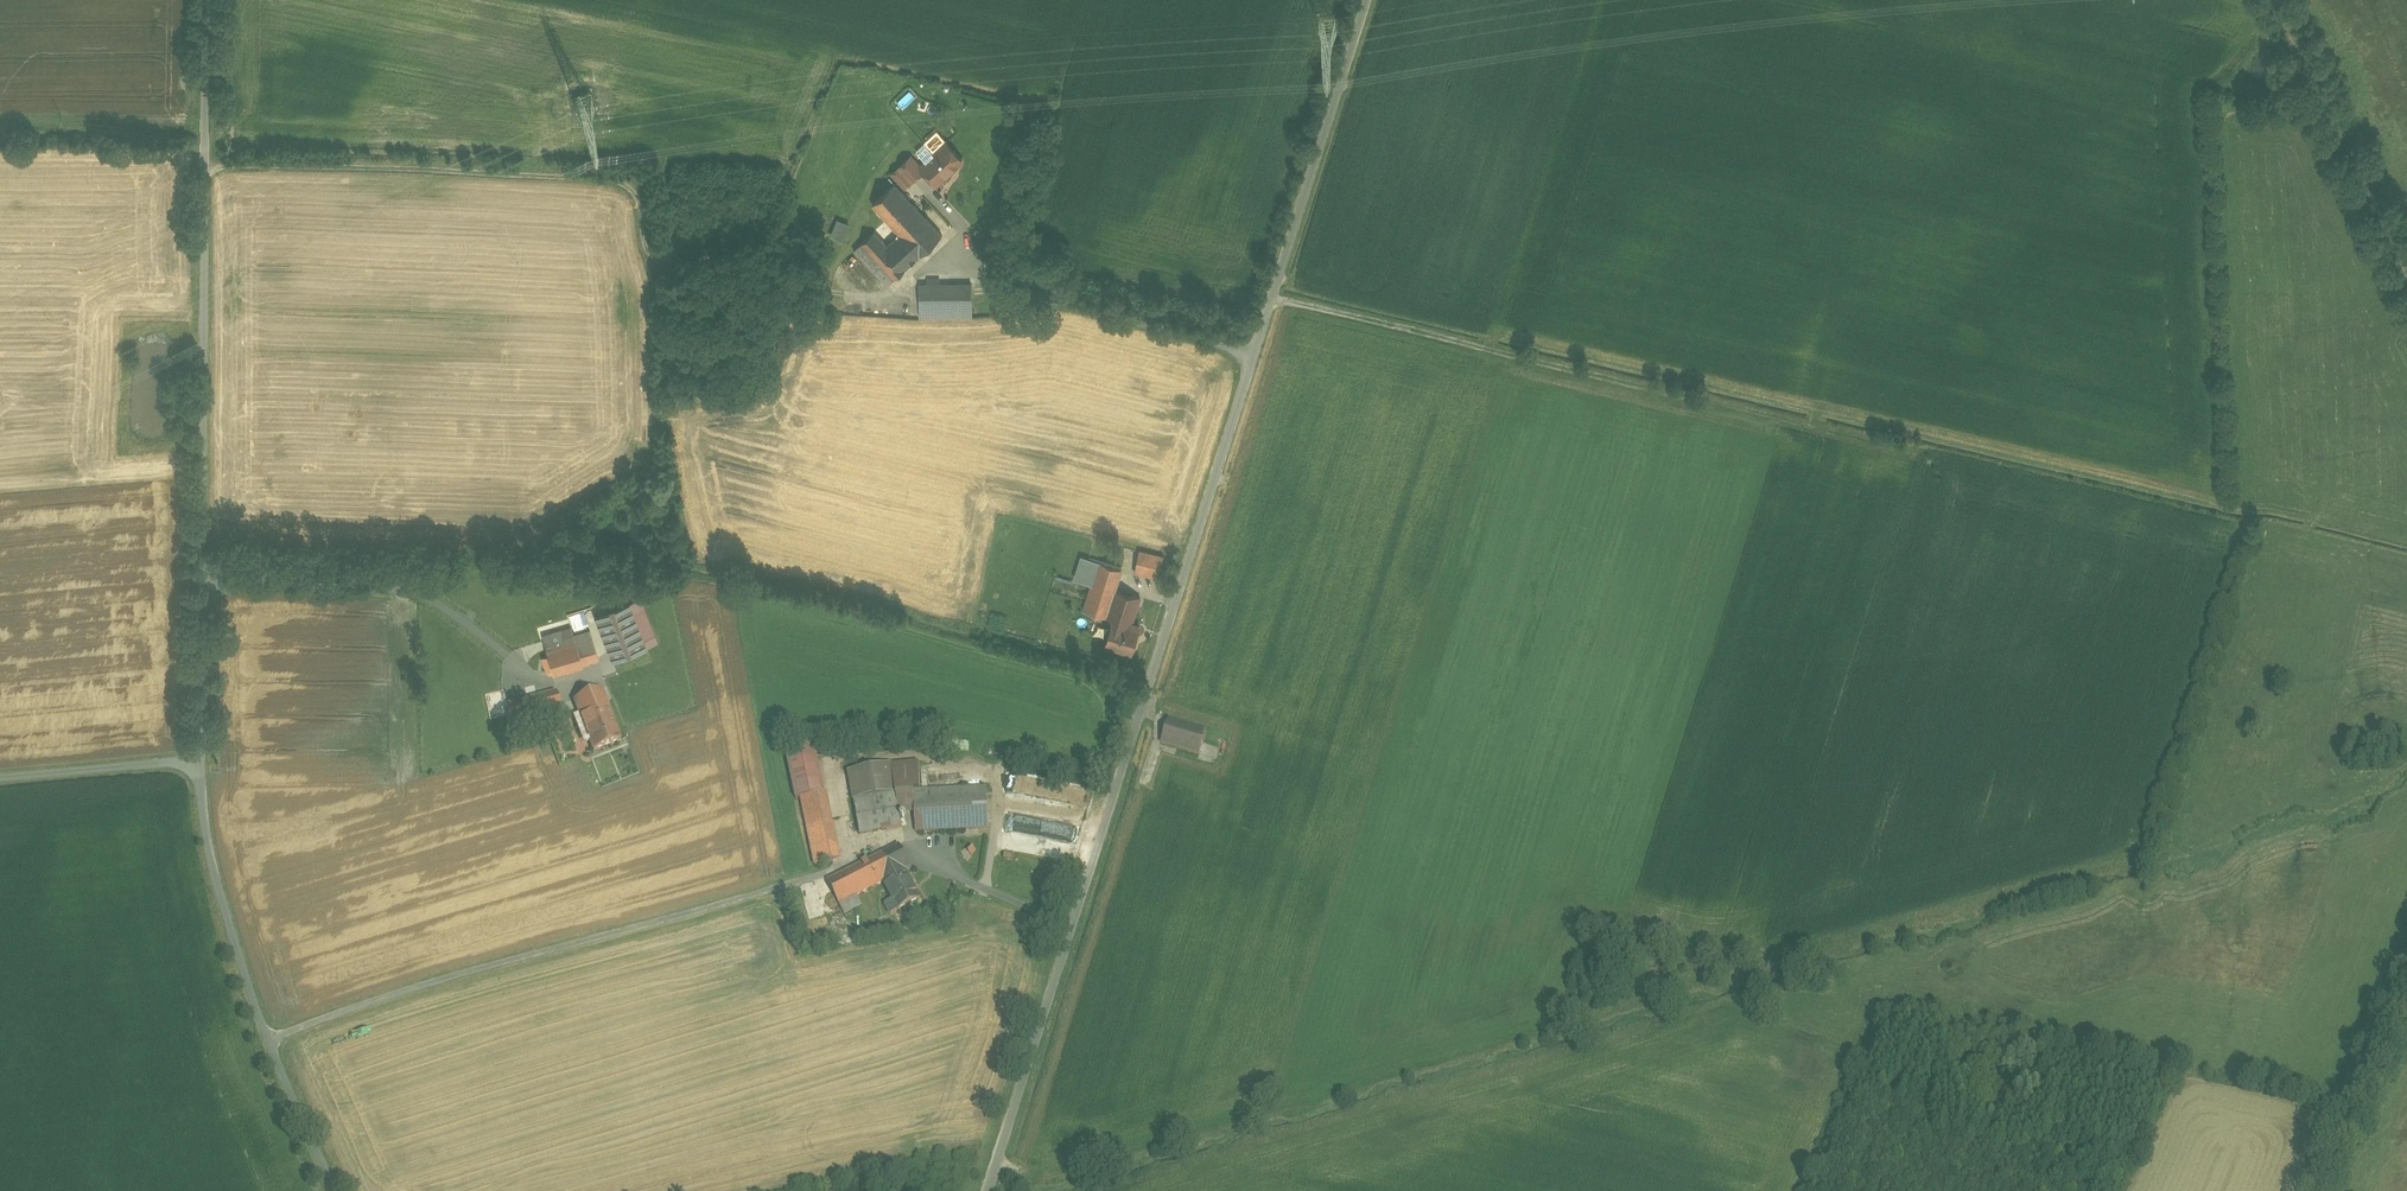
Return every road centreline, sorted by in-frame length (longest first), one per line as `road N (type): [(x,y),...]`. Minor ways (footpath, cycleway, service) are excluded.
road 1 (unclassified): [(989,1190),(1368,0)]
road 2 (track): [(998,1162),(1060,1171),(1567,1028),(1738,966)]
road 3 (unclassified): [(206,0),(208,591),(199,763)]
road 4 (track): [(1272,299),(1919,453)]
road 5 (track): [(205,168),(605,181),(640,202),(655,261),(724,281),(755,280)]
road 6 (unclassified): [(334,1190),(224,908),(199,763)]
road 7 (track): [(2406,266),(2278,0)]
road 8 (track): [(2406,971),(2315,1190)]
road 9 (unclassified): [(199,763),(0,779)]

